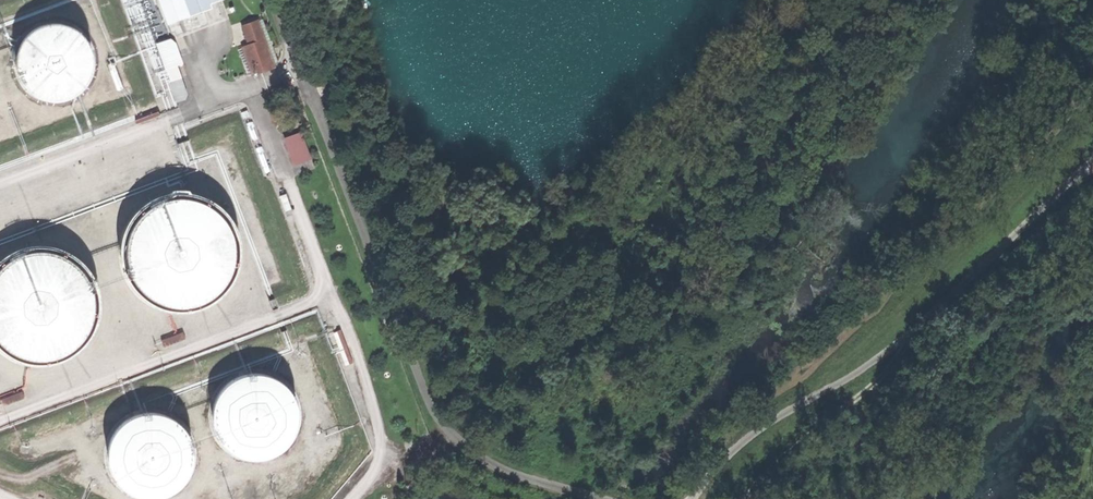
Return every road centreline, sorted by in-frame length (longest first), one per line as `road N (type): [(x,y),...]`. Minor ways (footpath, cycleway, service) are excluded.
road 1 (track): [(695,498),(768,416),(902,347),(937,304),(1092,163)]
road 2 (track): [(723,498),(826,386),(1092,128)]
road 3 (track): [(902,347),(748,498)]

